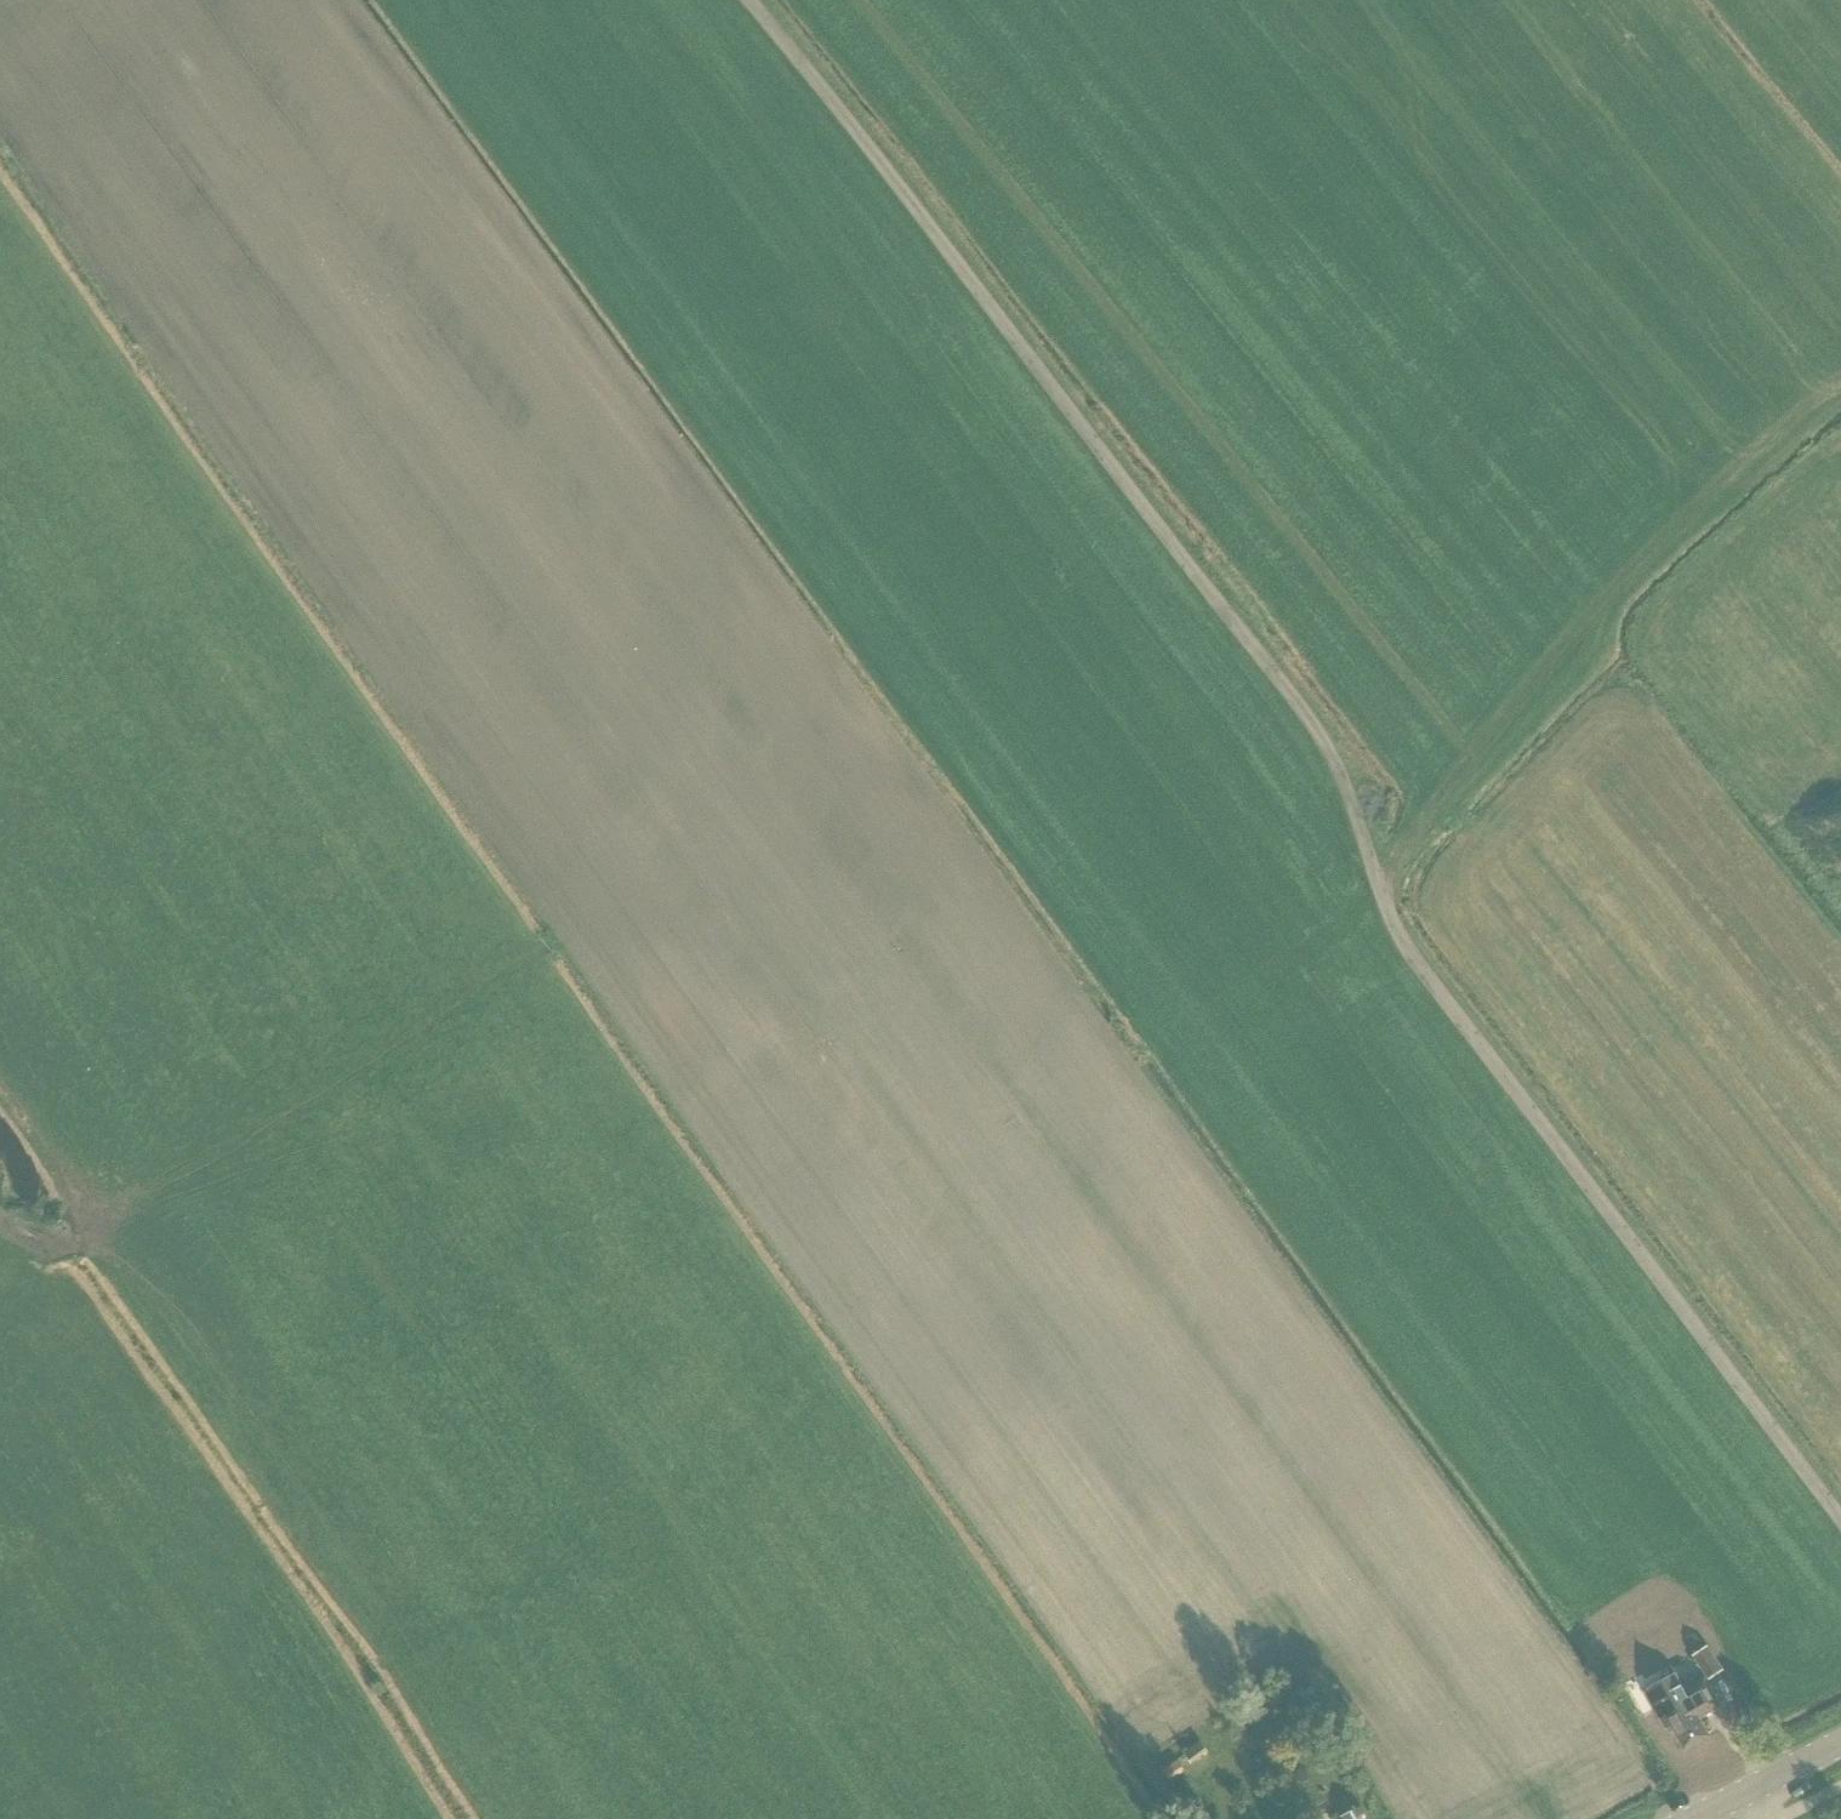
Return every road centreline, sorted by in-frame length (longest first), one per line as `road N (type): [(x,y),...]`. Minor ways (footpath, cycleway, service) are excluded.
road 1 (track): [(1840,1513),(1400,935),(1339,763),(1313,717),(749,0)]
road 2 (tertiary): [(1693,1818),(1840,1743)]

